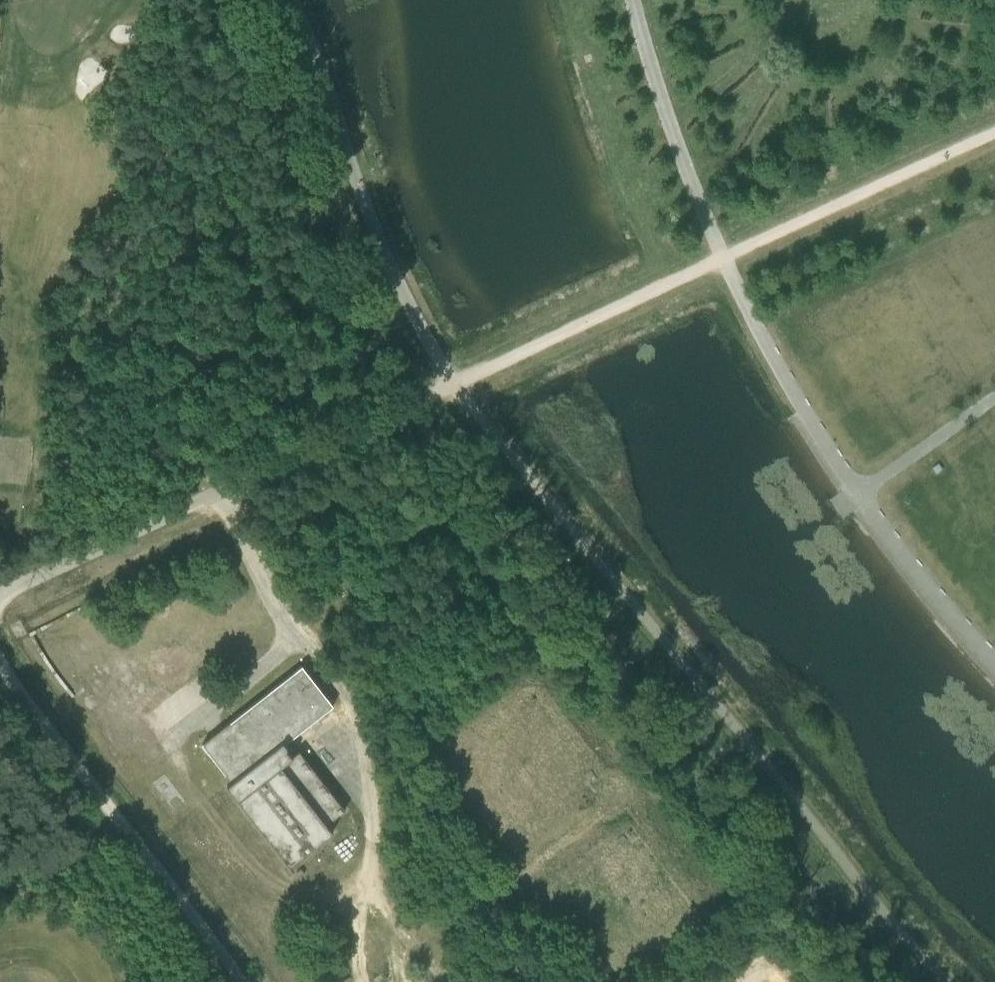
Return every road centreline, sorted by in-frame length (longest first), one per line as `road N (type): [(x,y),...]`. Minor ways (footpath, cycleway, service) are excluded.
road 1 (track): [(952,981),(456,387)]
road 2 (unclassified): [(994,658),(860,493),(785,378),(723,257),(648,64),(634,0)]
road 3 (track): [(994,134),(456,387)]
road 4 (track): [(456,387),(380,250),(293,0)]
road 5 (track): [(172,740),(185,778),(260,871),(323,897),(372,884),(448,981)]
road 6 (track): [(0,663),(245,981)]
road 7 (track): [(212,496),(0,283)]

